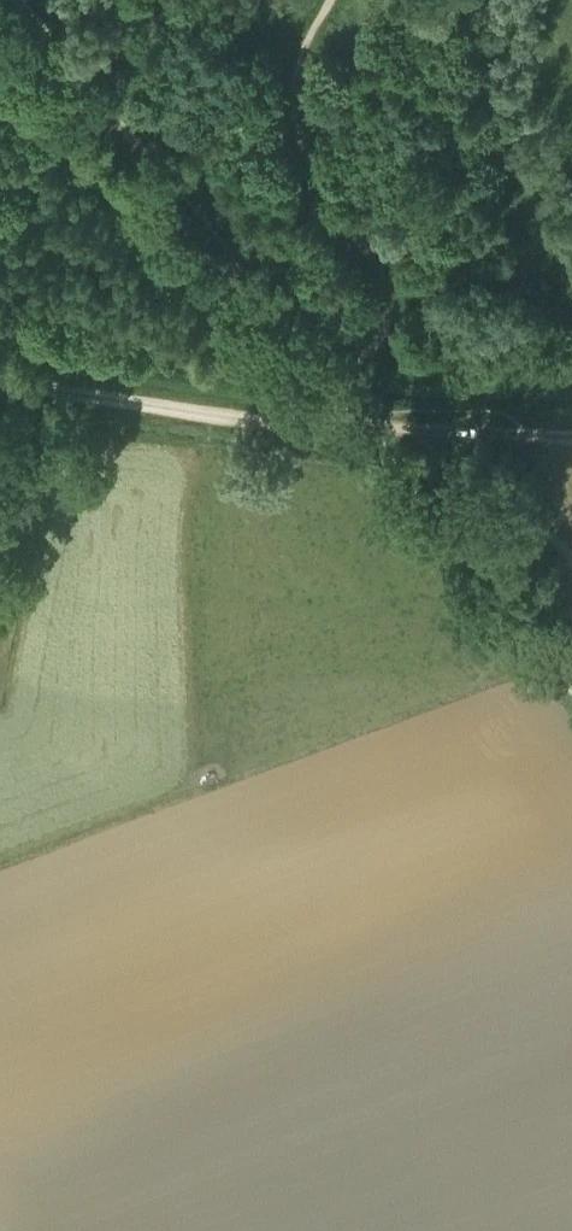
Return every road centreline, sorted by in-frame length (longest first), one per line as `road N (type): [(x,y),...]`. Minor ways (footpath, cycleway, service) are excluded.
road 1 (track): [(325,425),(325,400),(301,356),(11,0)]
road 2 (track): [(375,430),(0,382)]
road 3 (track): [(375,430),(498,438)]

